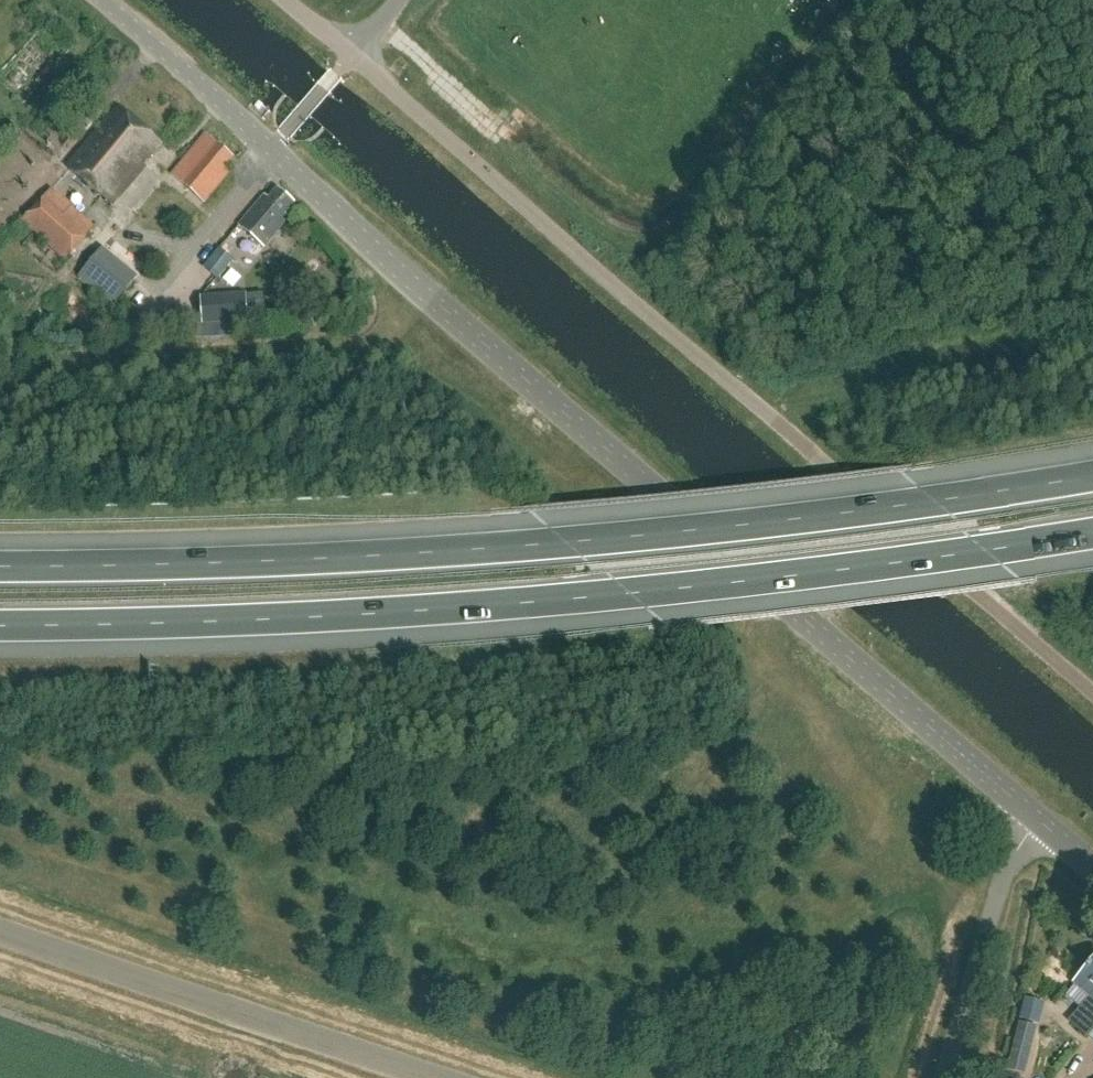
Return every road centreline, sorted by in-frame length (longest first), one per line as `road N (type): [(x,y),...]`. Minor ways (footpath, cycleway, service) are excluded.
road 1 (motorway): [(1092,474),(936,500),(565,541),(275,561),(0,565)]
road 2 (motorway): [(0,627),(631,595),(1092,532)]
road 3 (tertiary): [(1022,811),(270,151)]
road 4 (unclassified): [(1092,691),(353,56)]
road 5 (tertiary): [(0,928),(438,1077)]
road 6 (unclassified): [(942,1077),(1022,811)]
road 7 (tertiary): [(270,151),(99,0)]
road 8 (unclassified): [(270,151),(353,56)]

